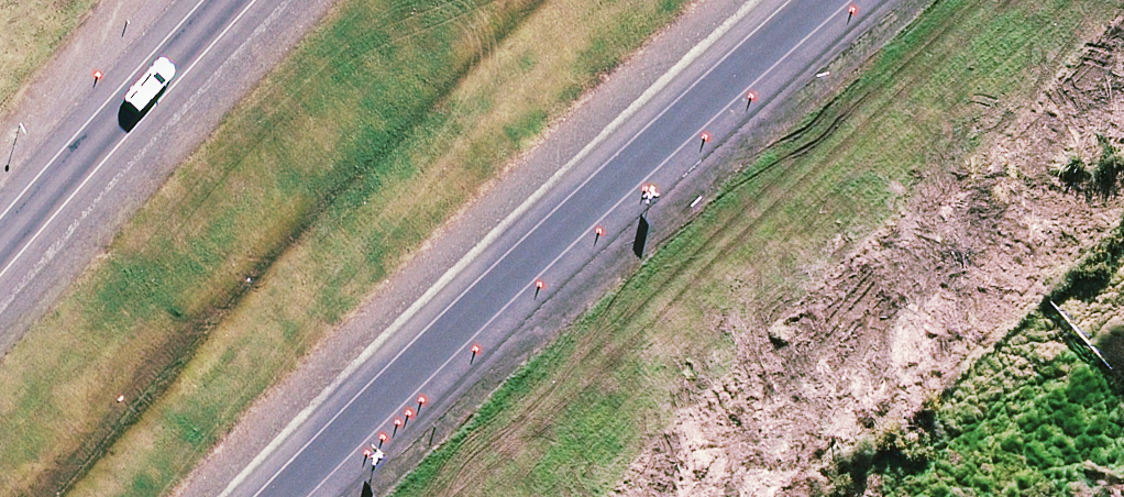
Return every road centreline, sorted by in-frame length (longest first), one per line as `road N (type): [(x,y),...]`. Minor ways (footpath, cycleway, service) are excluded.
road 1 (trunk): [(832,0),(371,425)]
road 2 (trunk): [(371,425),(509,268),(707,0)]
road 3 (trunk): [(0,267),(247,0)]

